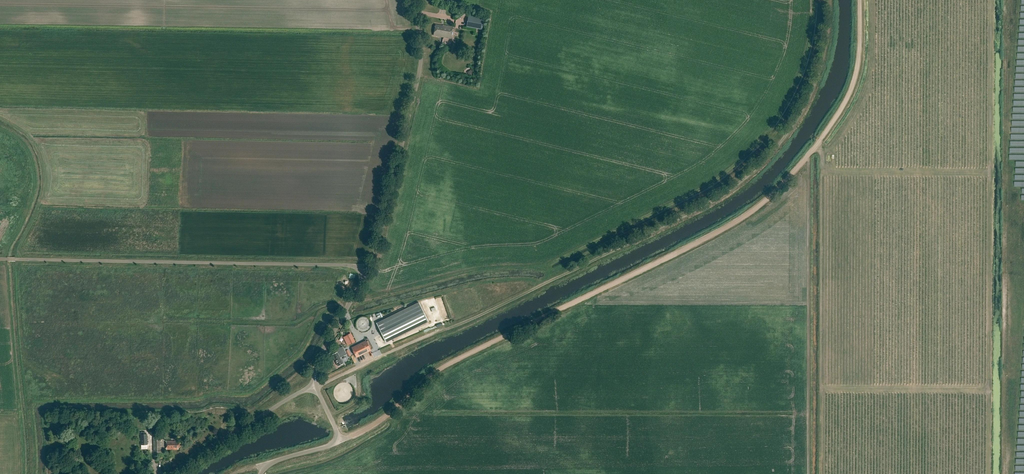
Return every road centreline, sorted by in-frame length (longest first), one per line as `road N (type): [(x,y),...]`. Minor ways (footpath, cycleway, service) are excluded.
road 1 (track): [(820,141),(741,219),(448,365),(390,415),(340,440)]
road 2 (track): [(830,0),(824,54),(806,102),(746,178),(464,322)]
road 3 (unclassified): [(368,270),(0,259)]
road 4 (track): [(820,473),(820,141)]
road 5 (unclassified): [(368,270),(418,76),(413,0)]
road 6 (unclassified): [(174,473),(315,387)]
road 7 (track): [(315,387),(464,322)]
road 8 (track): [(820,141),(857,68),(860,0)]
road 9 (unclassified): [(260,473),(340,440),(315,387)]
road 10 (unclassified): [(315,387),(317,365),(368,270)]

